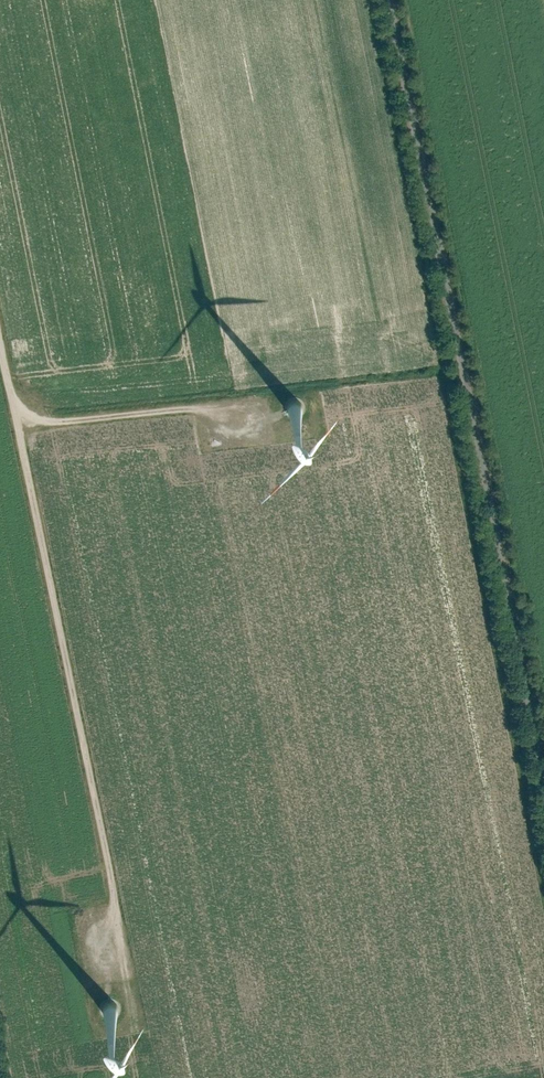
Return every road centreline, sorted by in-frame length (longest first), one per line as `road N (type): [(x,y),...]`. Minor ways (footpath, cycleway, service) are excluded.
road 1 (unclassified): [(543,755),(392,0)]
road 2 (track): [(0,328),(117,897),(102,957)]
road 3 (track): [(243,420),(190,408),(20,426)]

